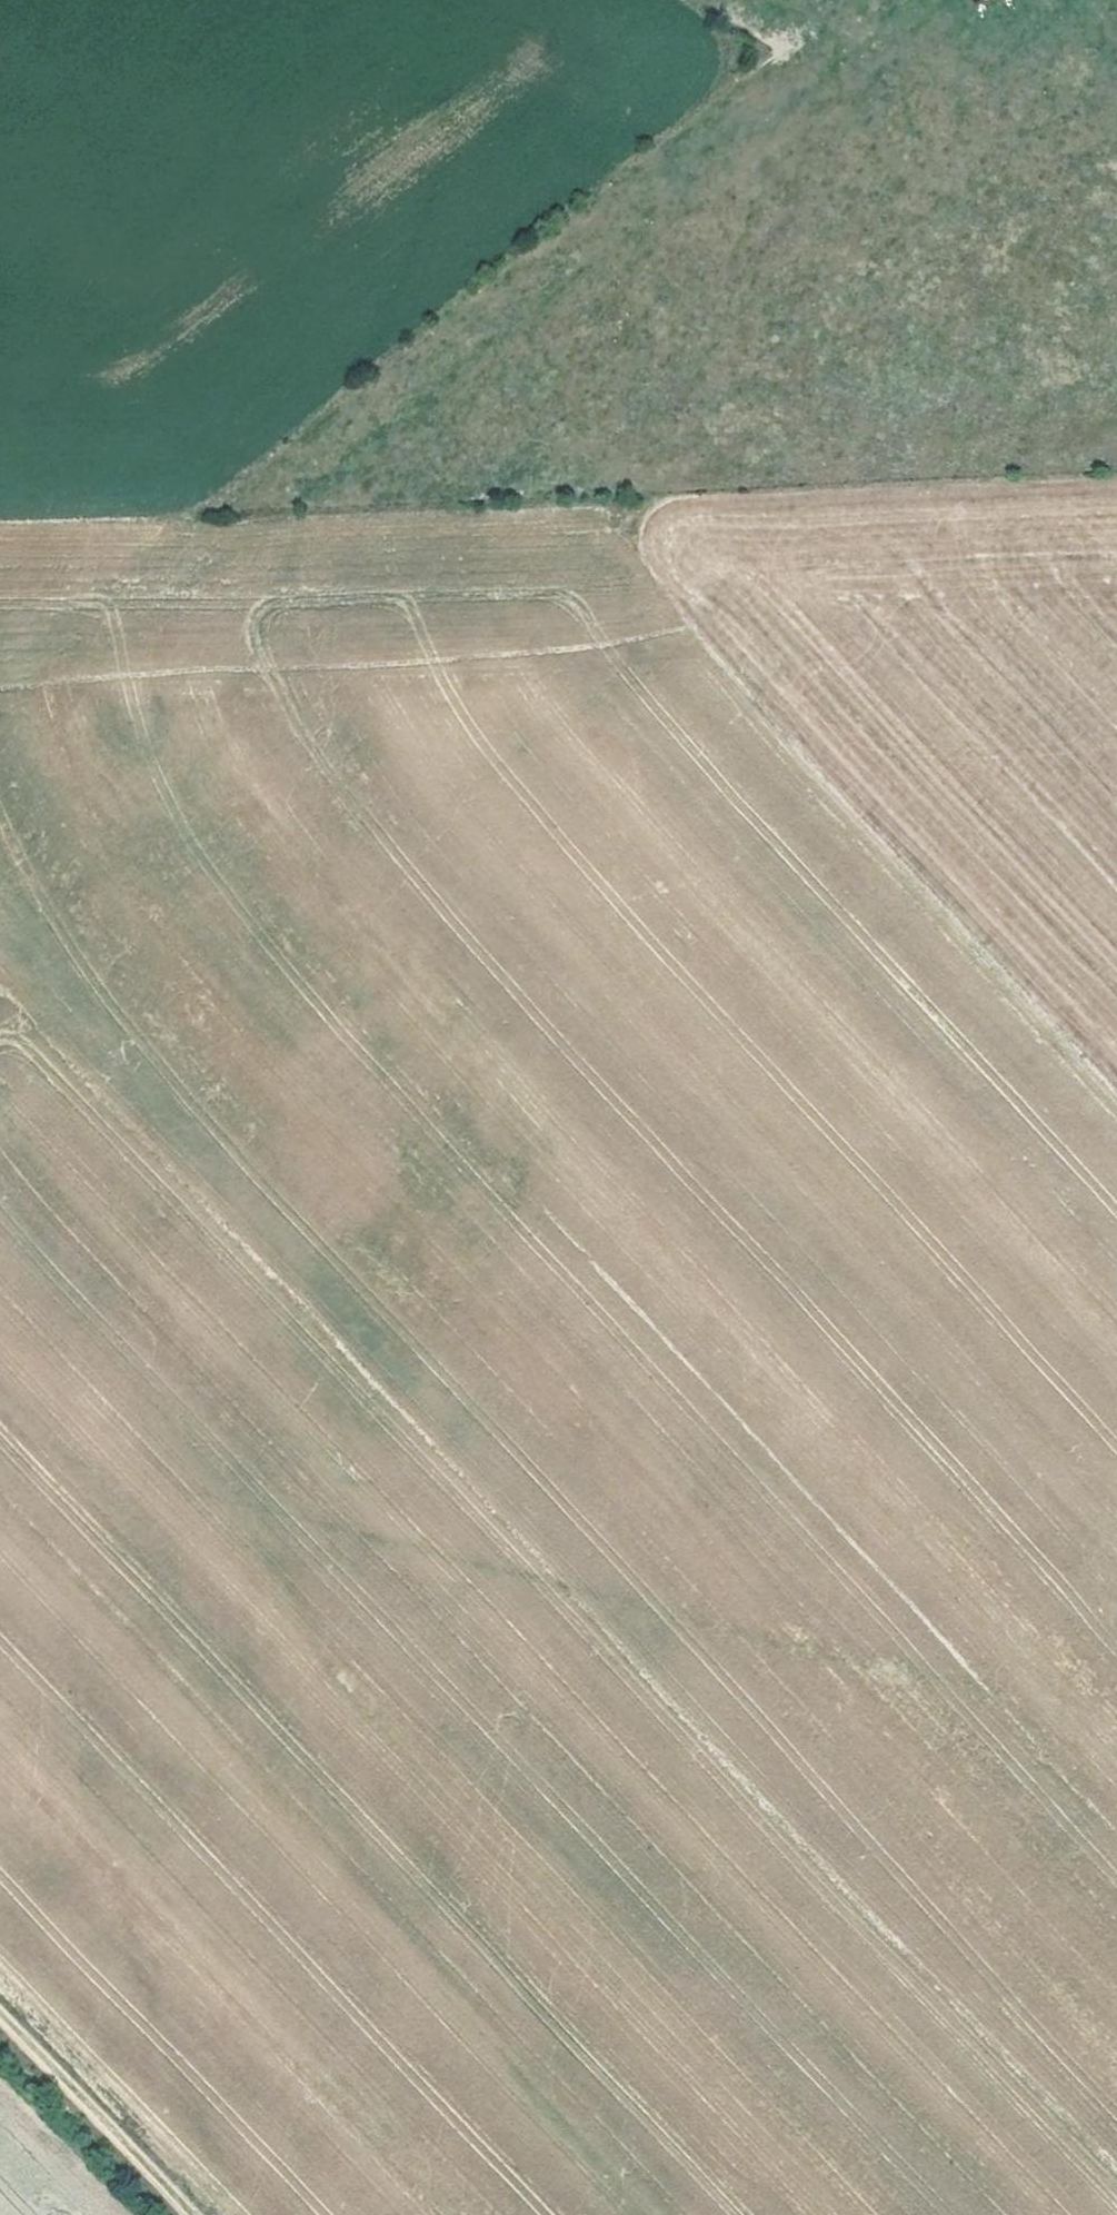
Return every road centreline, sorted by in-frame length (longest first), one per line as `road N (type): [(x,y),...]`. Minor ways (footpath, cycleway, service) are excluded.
road 1 (track): [(0,2021),(188,2214)]

